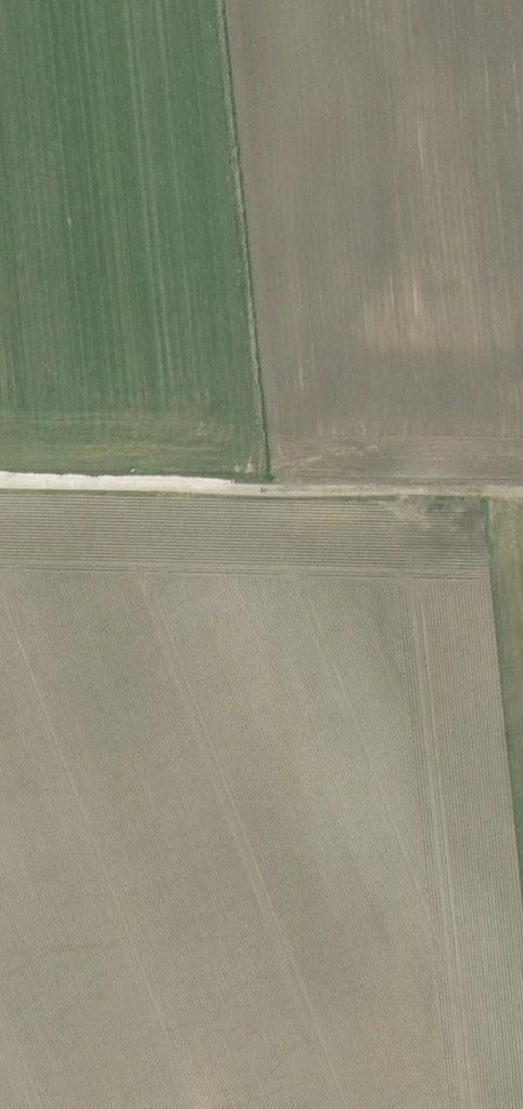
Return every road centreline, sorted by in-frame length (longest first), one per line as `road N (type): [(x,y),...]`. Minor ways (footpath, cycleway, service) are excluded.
road 1 (track): [(522,492),(0,481)]

